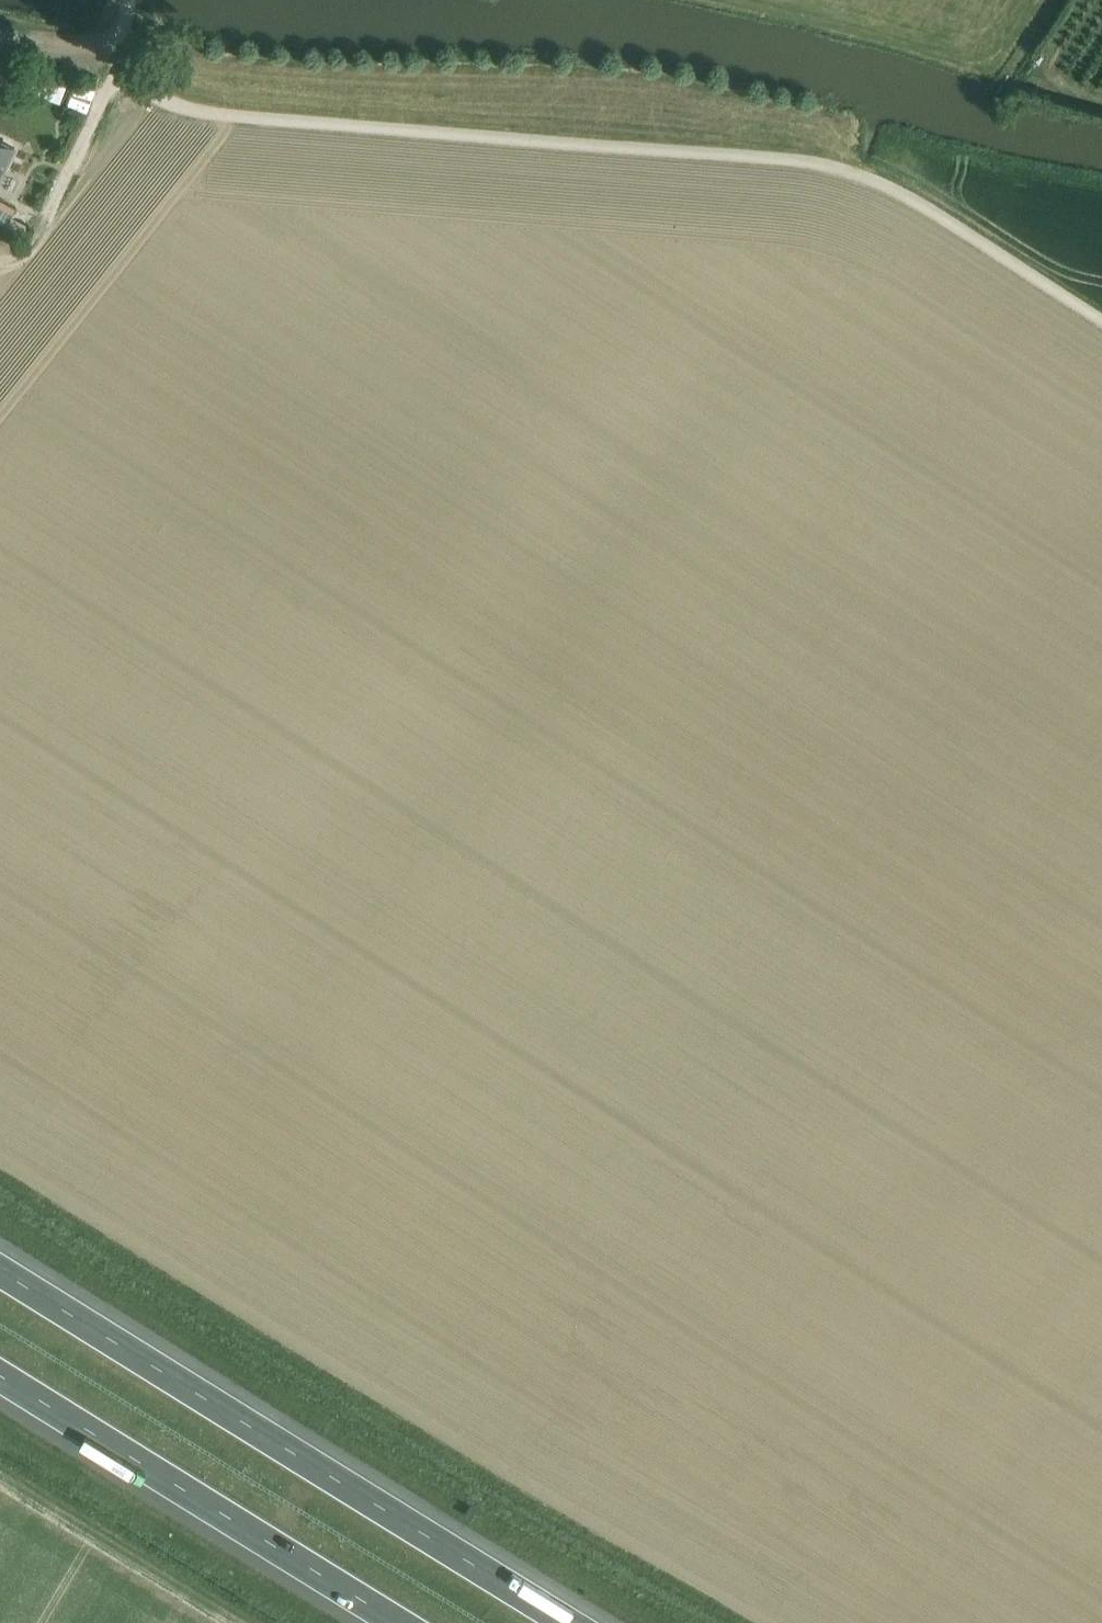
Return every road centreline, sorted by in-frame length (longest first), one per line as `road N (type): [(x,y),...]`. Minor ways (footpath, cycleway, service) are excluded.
road 1 (unclassified): [(1101,318),(932,207),(844,168),(188,108),(149,90),(127,67),(120,42),(129,0)]
road 2 (motorway): [(576,1622),(0,1270)]
road 3 (motorway): [(0,1377),(398,1622)]

